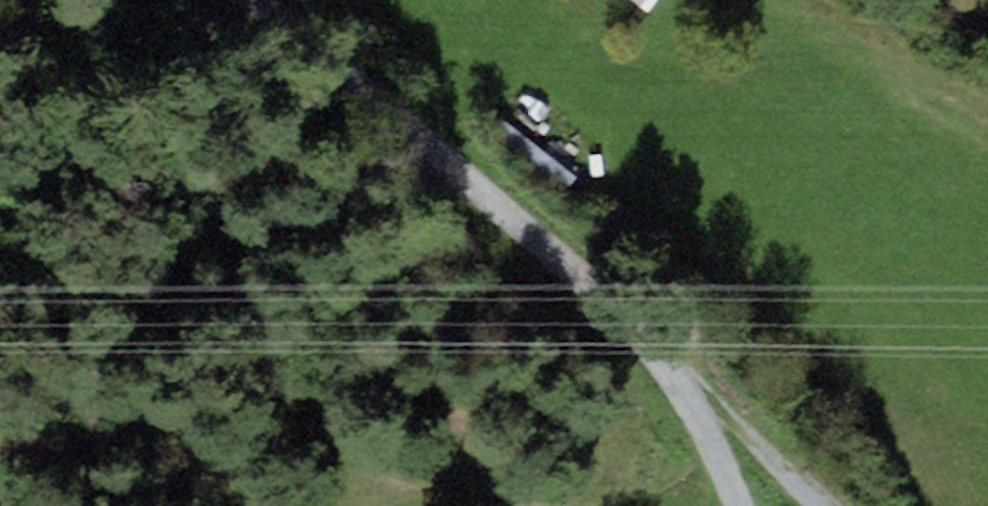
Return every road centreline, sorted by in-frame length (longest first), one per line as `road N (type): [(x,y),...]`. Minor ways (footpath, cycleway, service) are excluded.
road 1 (track): [(0,457),(309,440),(478,495),(577,501),(681,490),(713,459)]
road 2 (track): [(734,505),(690,408),(549,244),(258,0)]
road 3 (track): [(690,408),(716,410),(820,505)]

